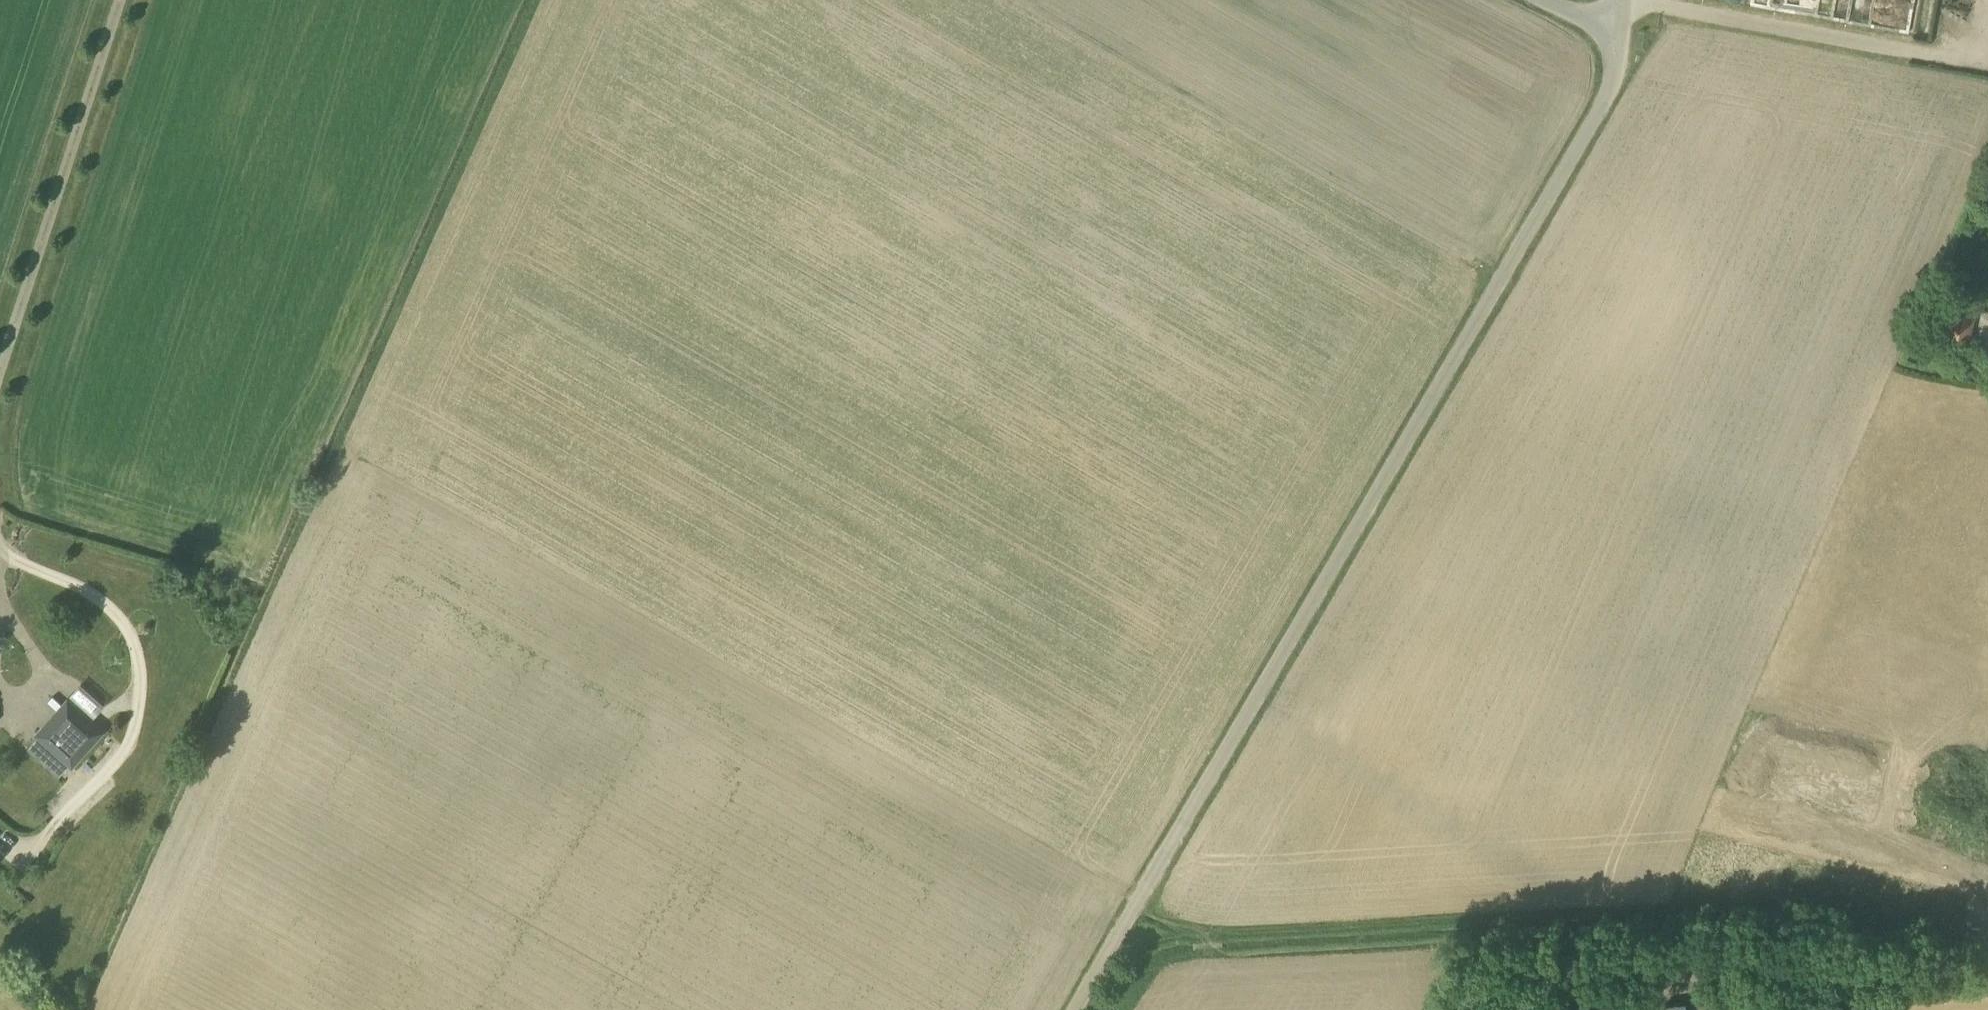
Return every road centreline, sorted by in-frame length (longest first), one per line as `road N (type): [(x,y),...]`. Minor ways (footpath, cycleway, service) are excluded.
road 1 (unclassified): [(1074,1009),(1611,82),(1620,40)]

